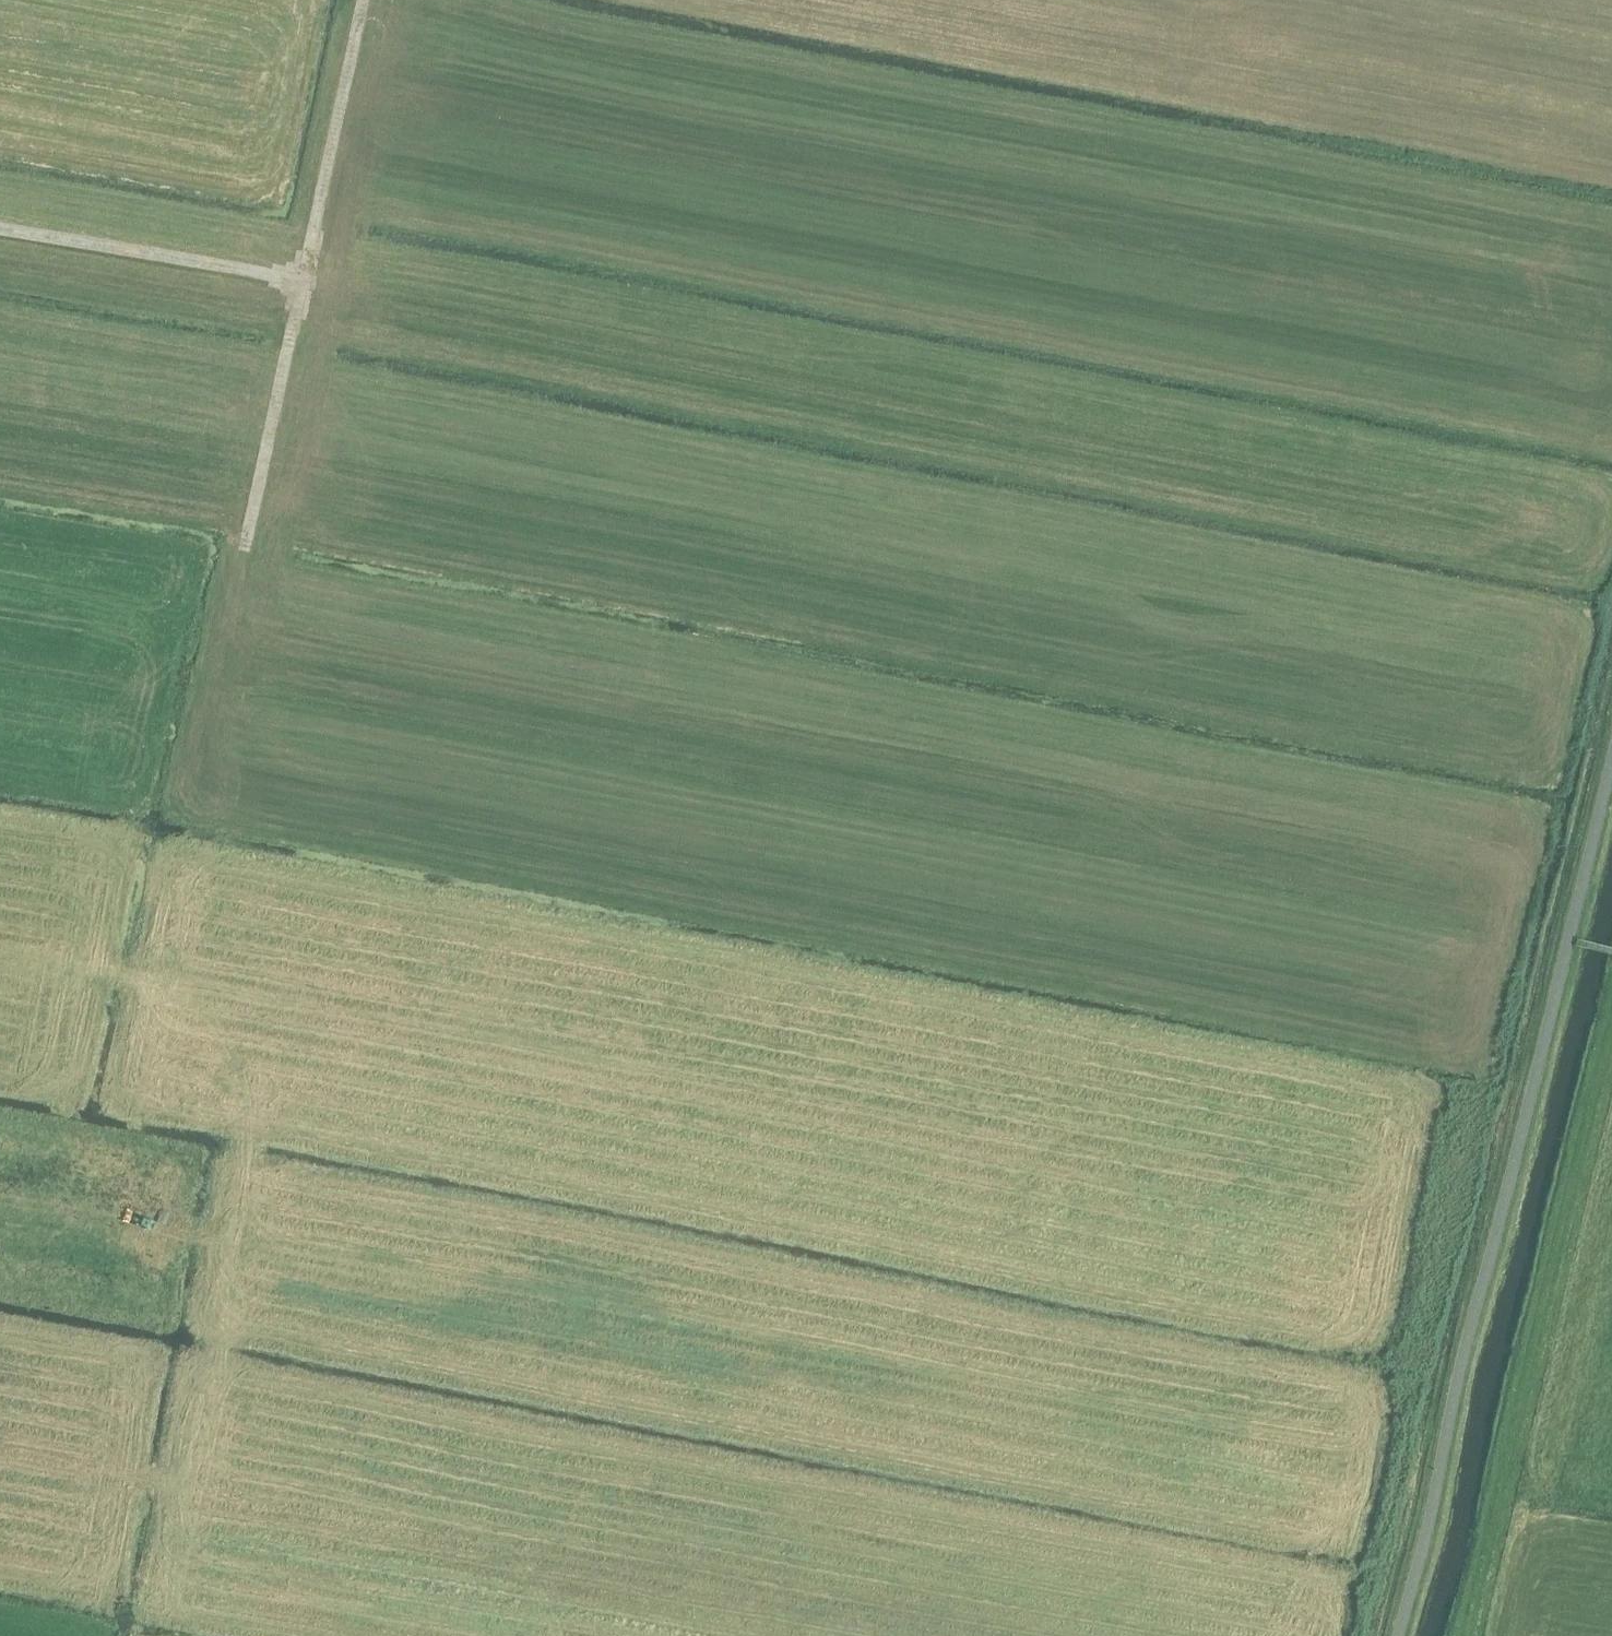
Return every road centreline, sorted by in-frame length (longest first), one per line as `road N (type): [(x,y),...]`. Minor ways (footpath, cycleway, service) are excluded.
road 1 (track): [(364,0),(245,550)]
road 2 (track): [(0,229),(304,281)]

